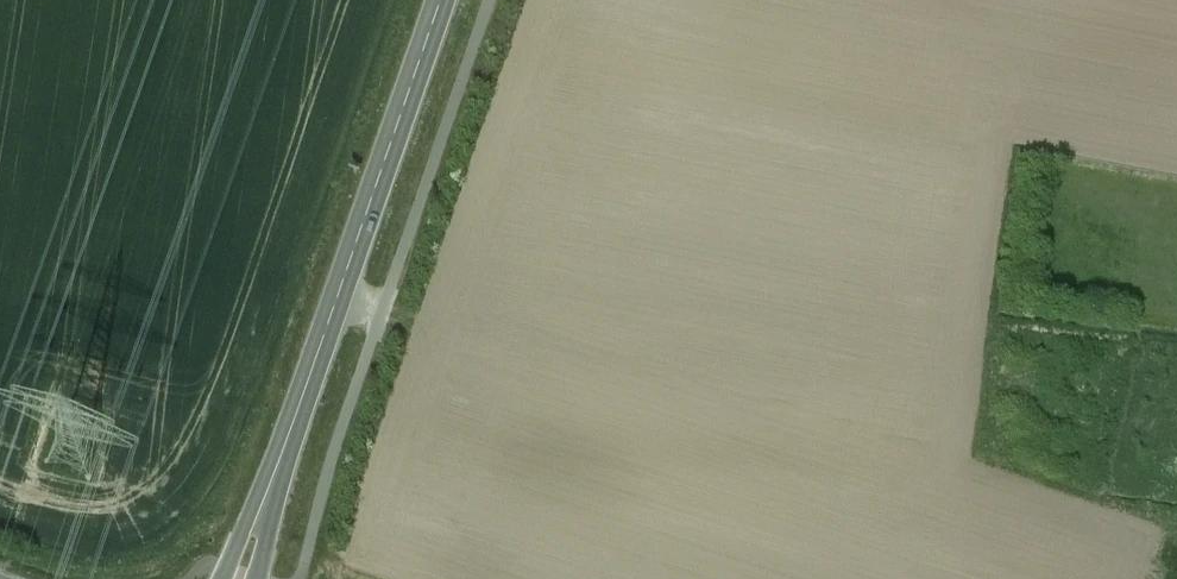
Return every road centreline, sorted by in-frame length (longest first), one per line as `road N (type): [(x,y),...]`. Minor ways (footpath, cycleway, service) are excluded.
road 1 (secondary): [(241,578),(441,0)]

